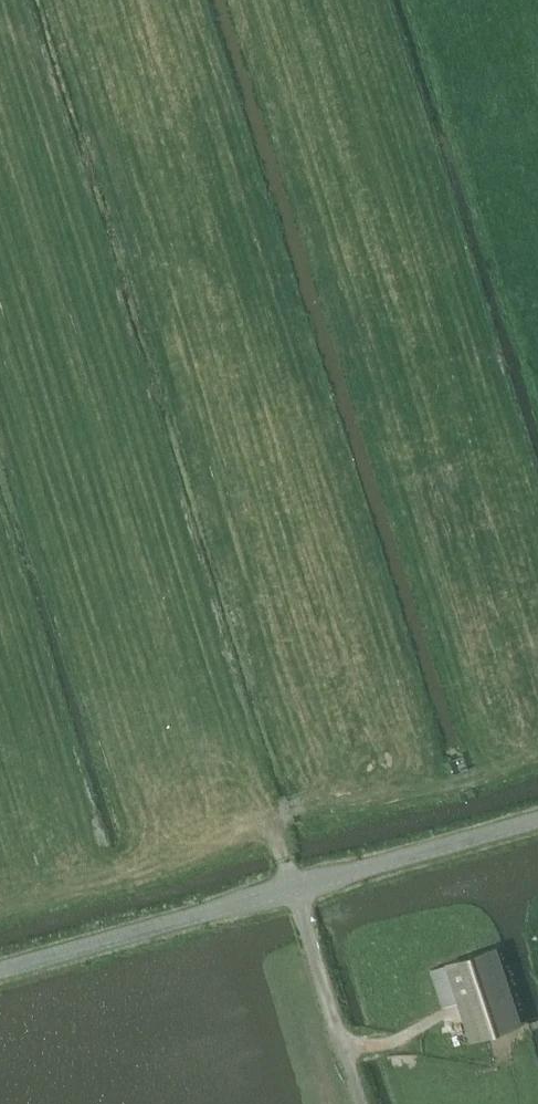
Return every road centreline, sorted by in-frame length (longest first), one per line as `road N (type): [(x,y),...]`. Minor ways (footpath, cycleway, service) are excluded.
road 1 (unclassified): [(0,971),(537,820)]

